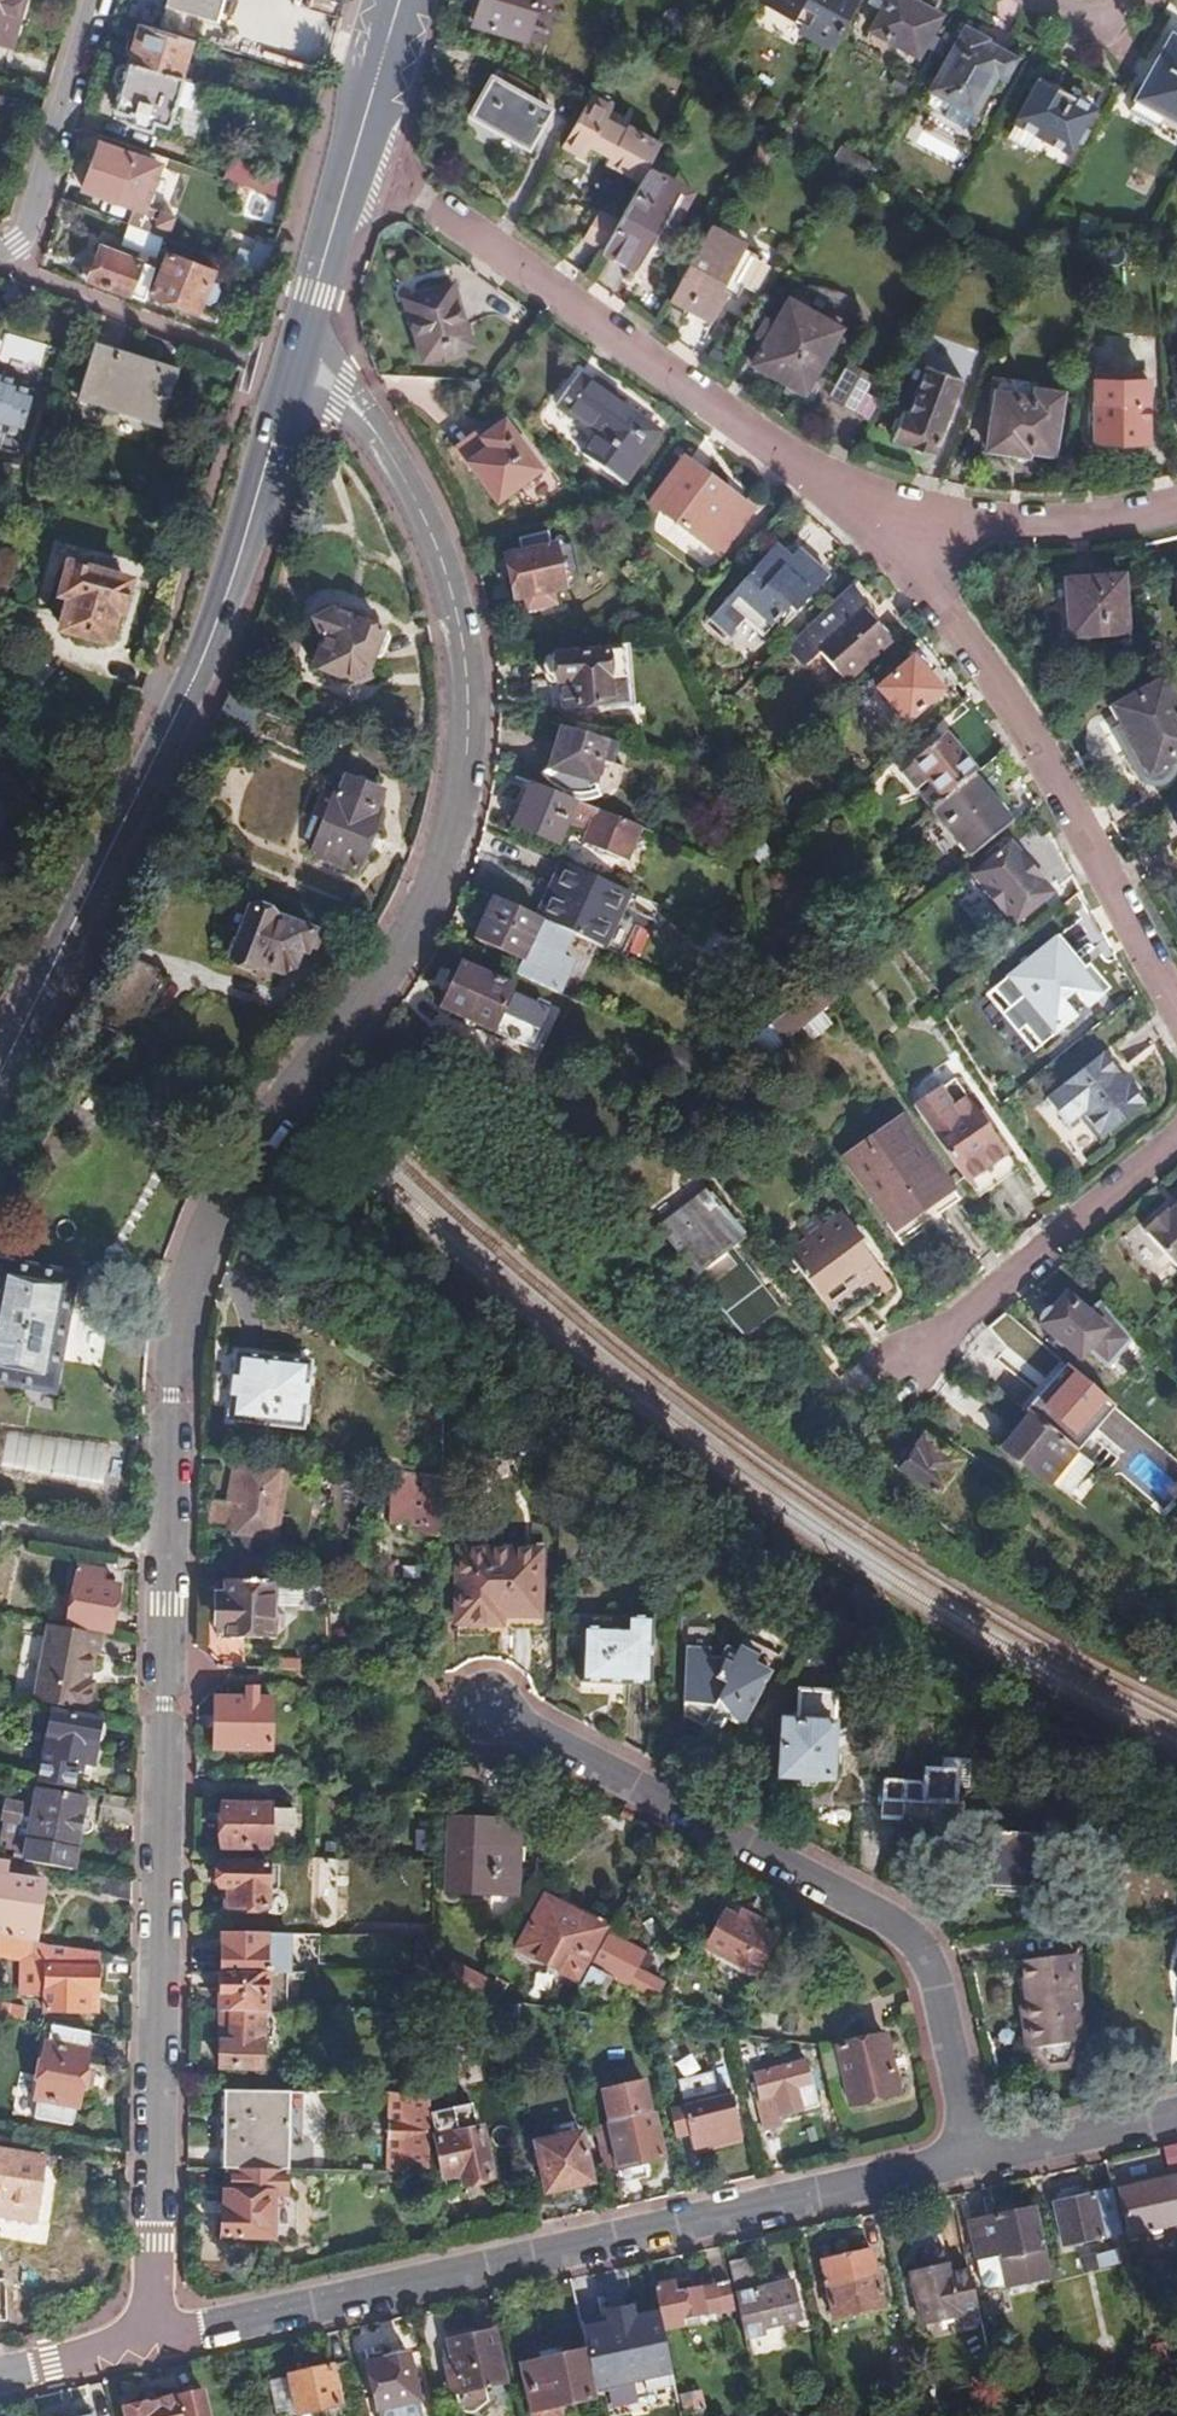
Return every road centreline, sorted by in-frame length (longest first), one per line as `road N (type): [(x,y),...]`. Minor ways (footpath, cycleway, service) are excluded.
road 1 (residential): [(293,366),(342,394),(383,445),(431,526),(472,655),(446,861),(409,947),(335,1024),(225,1164),(188,1267),(168,1389),(160,1597),(156,2336)]
road 2 (residential): [(156,2336),(972,2160)]
road 3 (secondary): [(293,366),(198,676),(0,1072)]
road 4 (residential): [(972,2160),(938,1991),(910,1937),(873,1910),(495,1710)]
road 5 (residential): [(428,202),(844,508),(895,535)]
road 6 (residential): [(895,535),(1019,732),(1176,1026)]
road 7 (secondary): [(400,0),(293,366)]
road 8 (residential): [(1176,1138),(902,1367)]
road 9 (residential): [(1176,501),(1083,523),(895,535)]
road 10 (residential): [(0,248),(25,229),(93,0)]
road 11 (residential): [(0,248),(37,280),(213,347)]
road 12 (residential): [(972,2160),(1176,2114)]
road 13 (residential): [(0,2372),(156,2336)]

